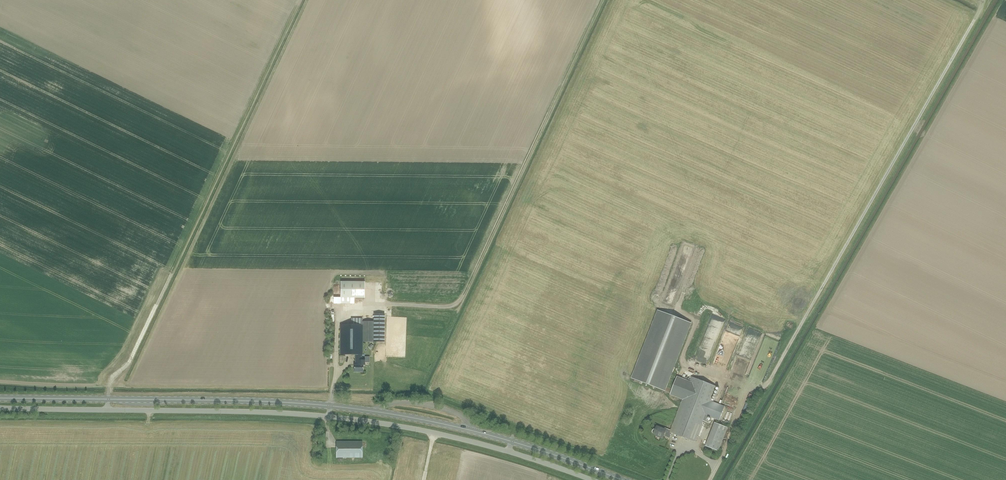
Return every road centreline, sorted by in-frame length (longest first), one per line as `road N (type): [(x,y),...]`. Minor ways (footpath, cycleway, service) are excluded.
road 1 (secondary): [(623,479),(467,430),(352,408),(0,398)]
road 2 (unclassified): [(590,479),(508,450),(328,416),(0,407)]

